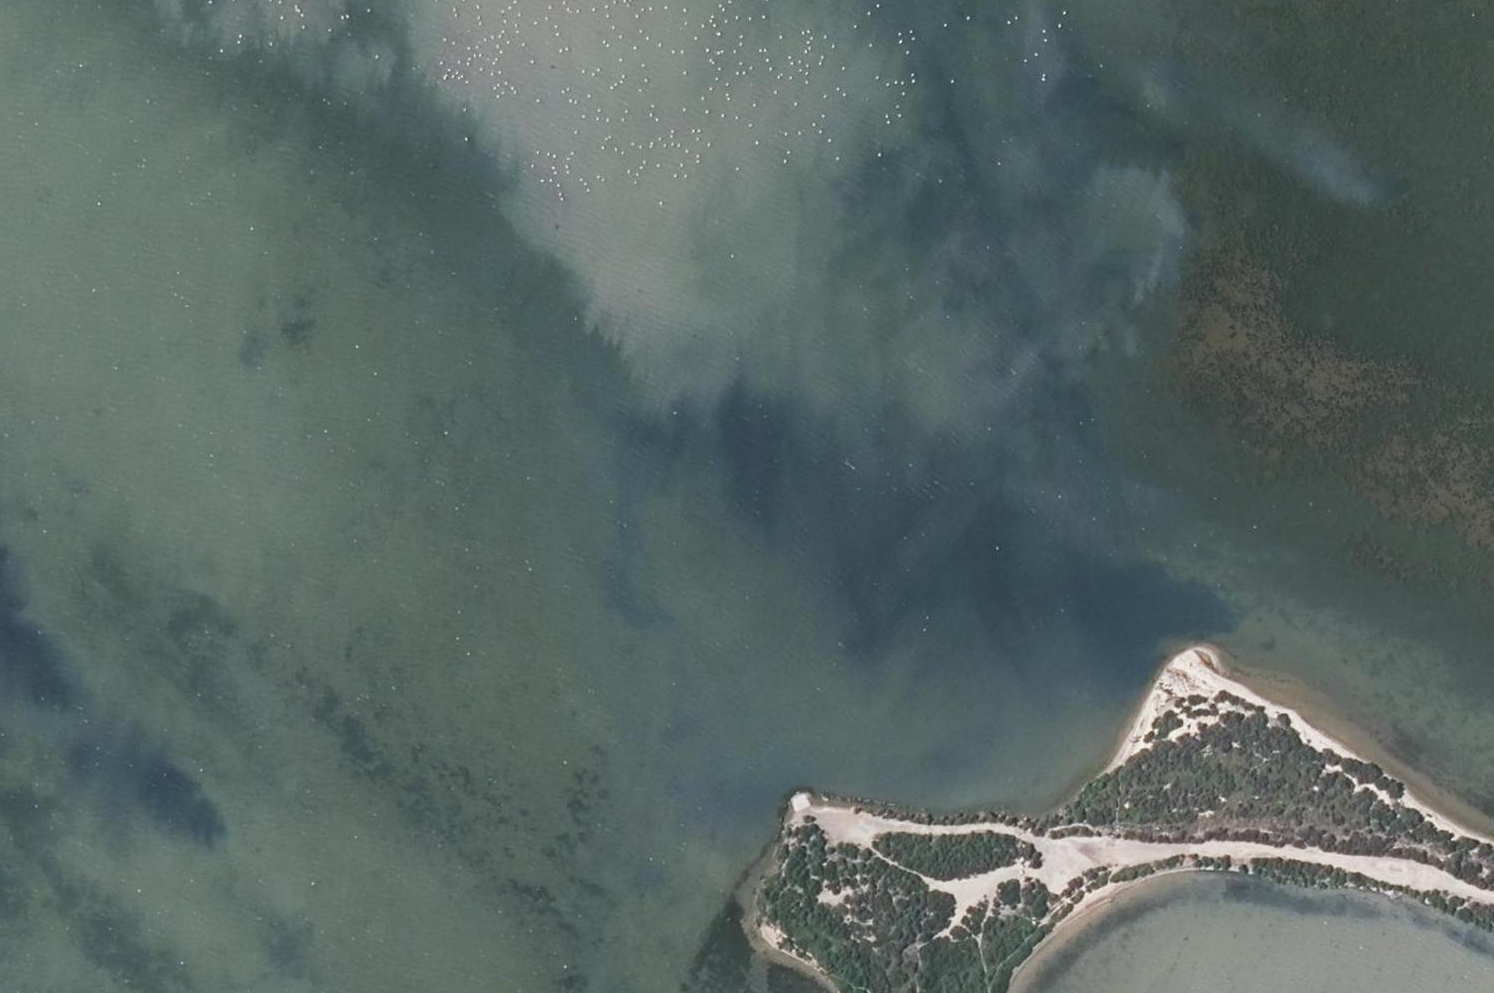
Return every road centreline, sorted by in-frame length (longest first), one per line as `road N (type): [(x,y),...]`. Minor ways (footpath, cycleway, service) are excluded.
road 1 (track): [(969,895),(1121,854),(1263,850),(1493,913)]

